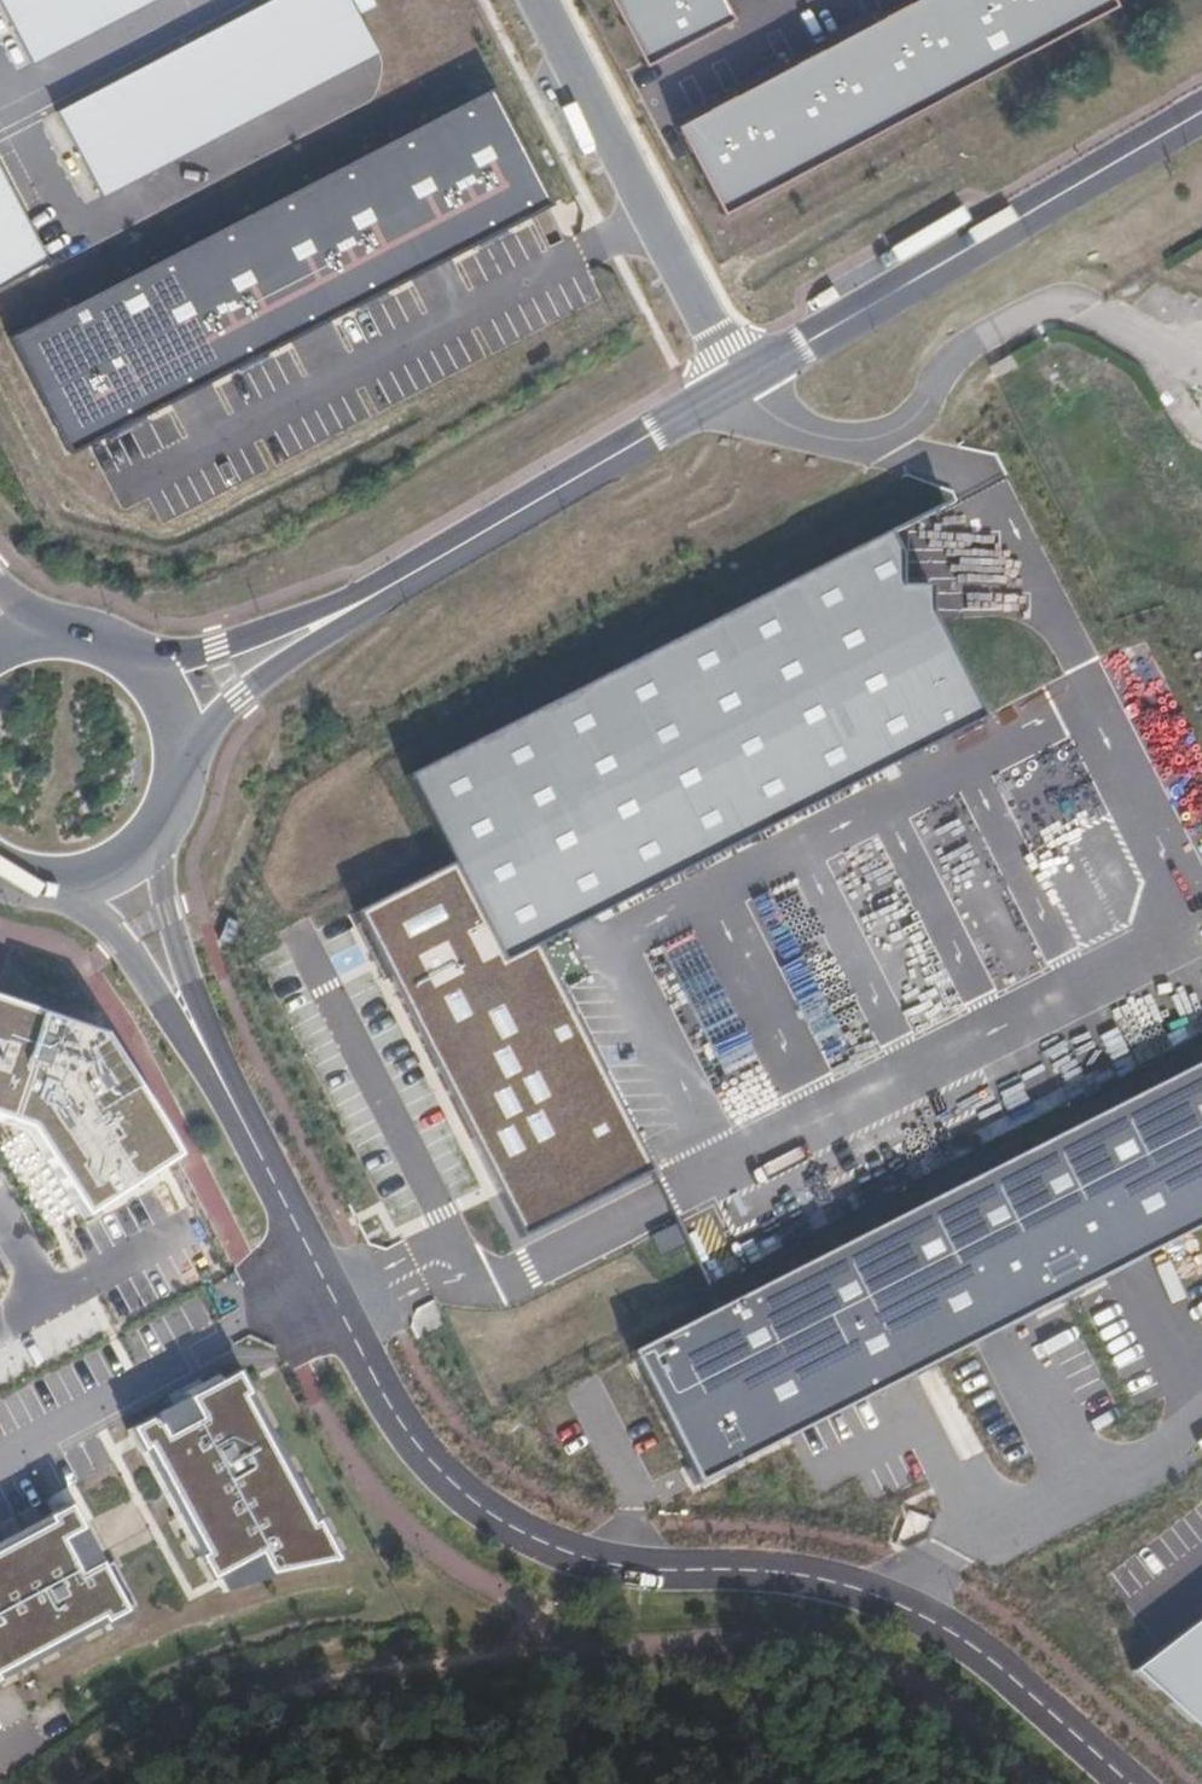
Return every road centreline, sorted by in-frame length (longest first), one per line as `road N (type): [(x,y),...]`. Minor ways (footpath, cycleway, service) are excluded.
road 1 (unclassified): [(184,1008),(342,1351),(437,1488),(491,1535),(600,1574),(859,1601),(906,1619),(965,1648),(1058,1712),(1135,1783)]
road 2 (secondary): [(371,598),(1201,112)]
road 3 (secondary): [(188,758),(239,696),(371,598)]
road 4 (secondary): [(371,598),(217,646),(134,653)]
road 5 (unclassified): [(184,1008),(159,891),(162,837)]
road 6 (unclassified): [(63,890),(110,920),(184,1008)]
road 7 (secondary): [(188,758),(174,699),(134,653)]

